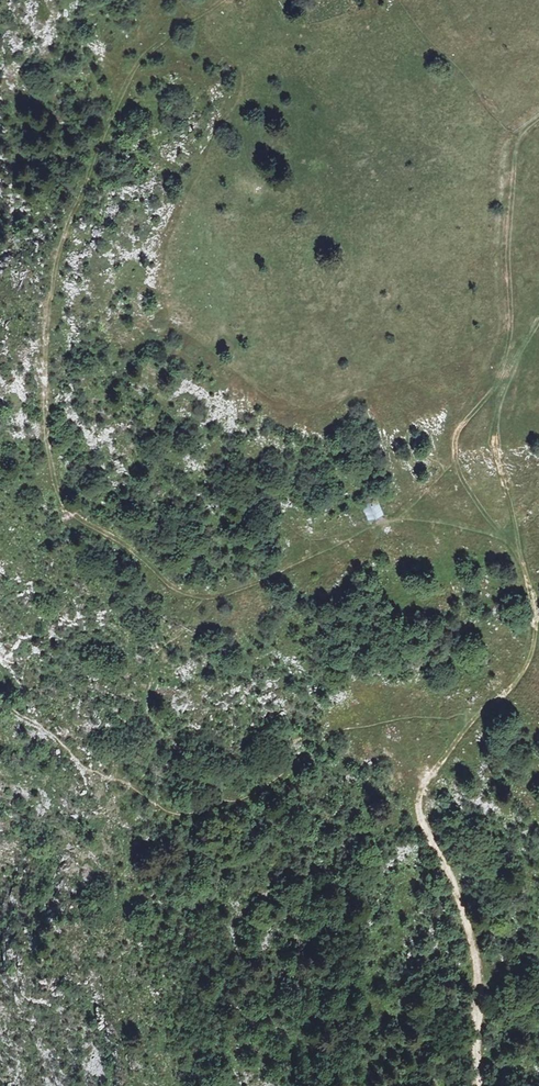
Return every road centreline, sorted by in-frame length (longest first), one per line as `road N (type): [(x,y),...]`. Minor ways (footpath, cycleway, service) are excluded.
road 1 (track): [(211,596),(180,591),(144,557),(71,508),(49,449),(45,369),(61,244),(121,101),(145,61),(222,0)]
road 2 (track): [(480,713),(418,802),(479,966),(476,1085)]
road 3 (track): [(538,123),(515,149),(511,181),(503,385)]
road 4 (track): [(518,549),(535,637),(515,682),(480,713)]
road 5 (track): [(503,385),(495,442),(518,549)]

